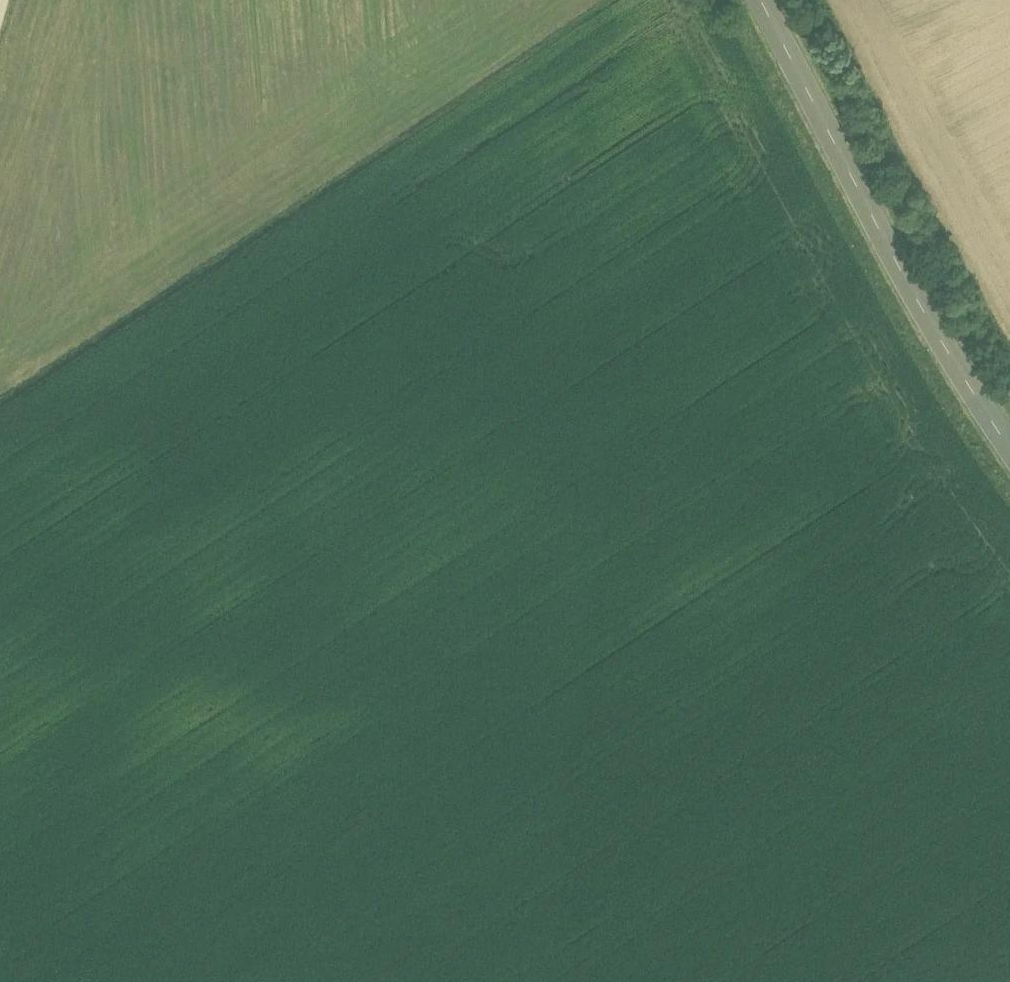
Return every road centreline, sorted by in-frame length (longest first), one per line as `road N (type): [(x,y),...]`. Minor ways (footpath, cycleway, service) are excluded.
road 1 (tertiary): [(1009,443),(945,344),(760,0)]

